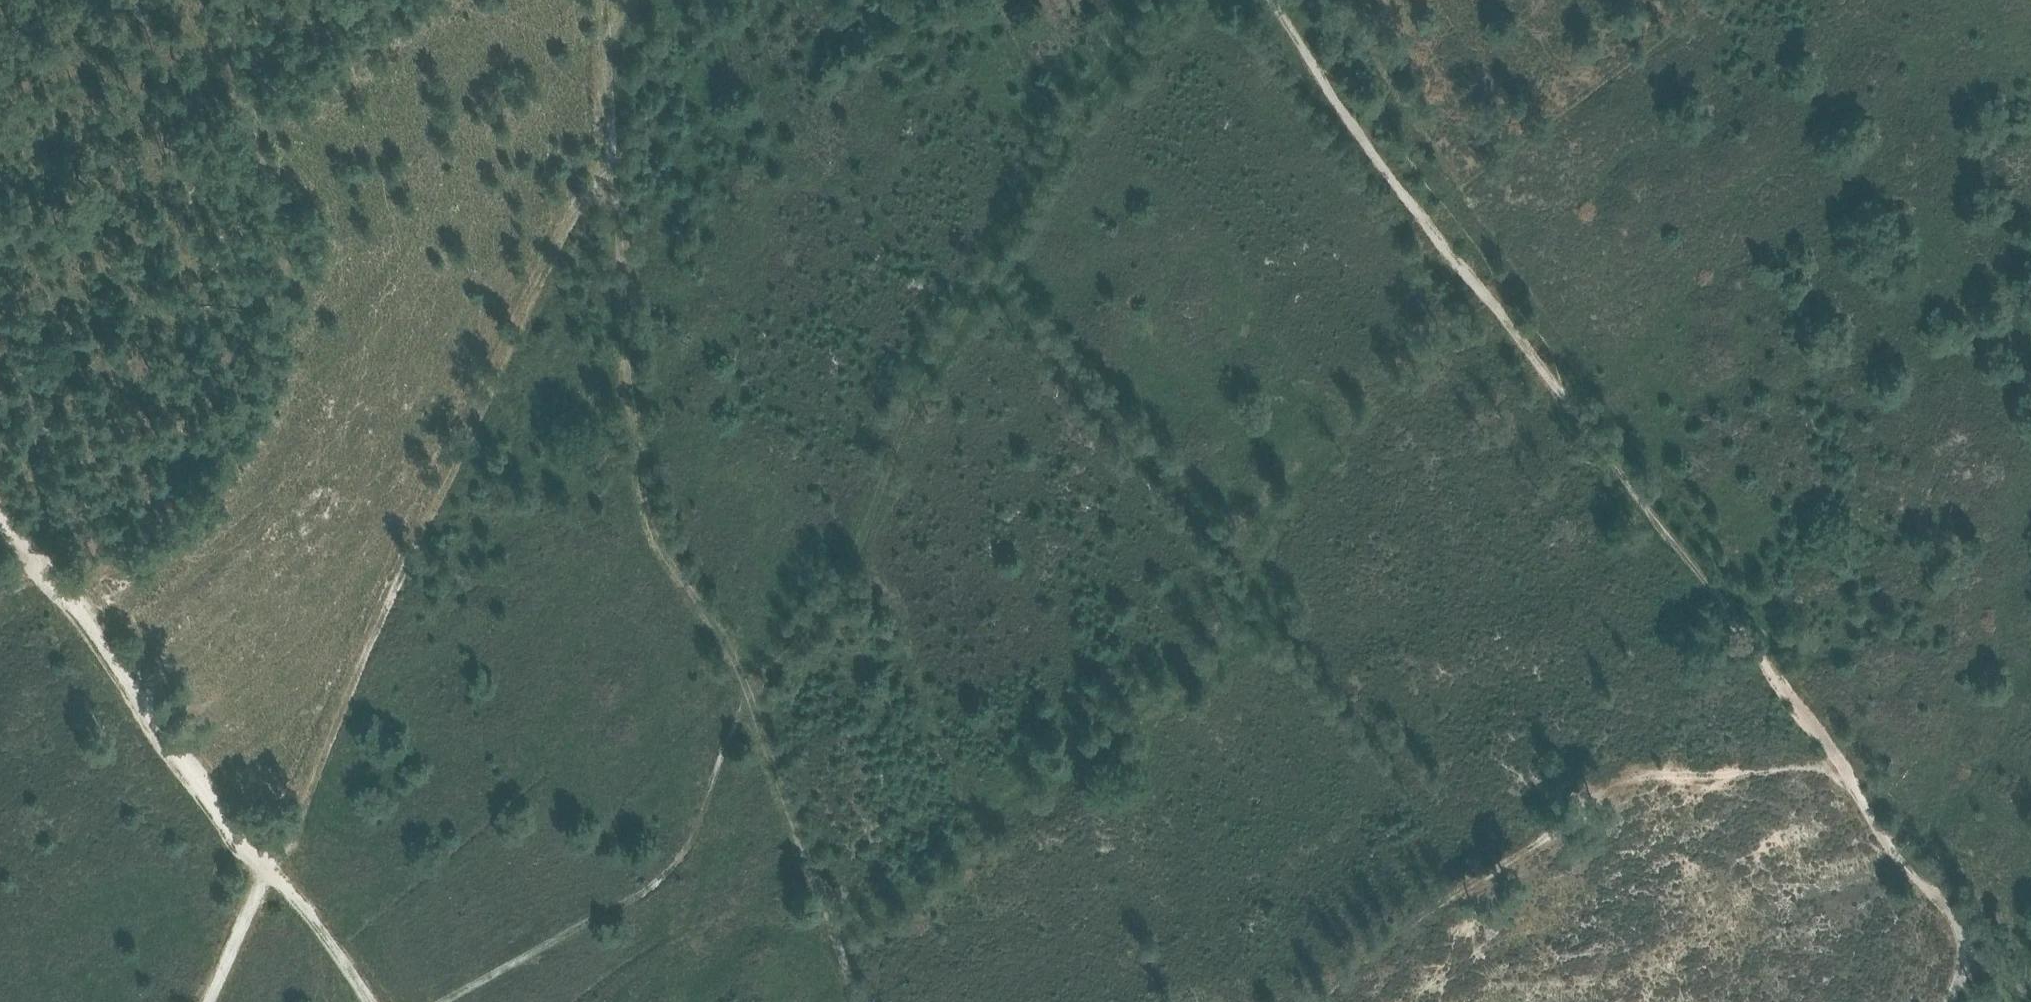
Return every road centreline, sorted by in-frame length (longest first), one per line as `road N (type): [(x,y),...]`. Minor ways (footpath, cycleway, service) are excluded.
road 1 (track): [(1266,0),(1844,771),(1907,868),(1953,919),(1973,957)]

